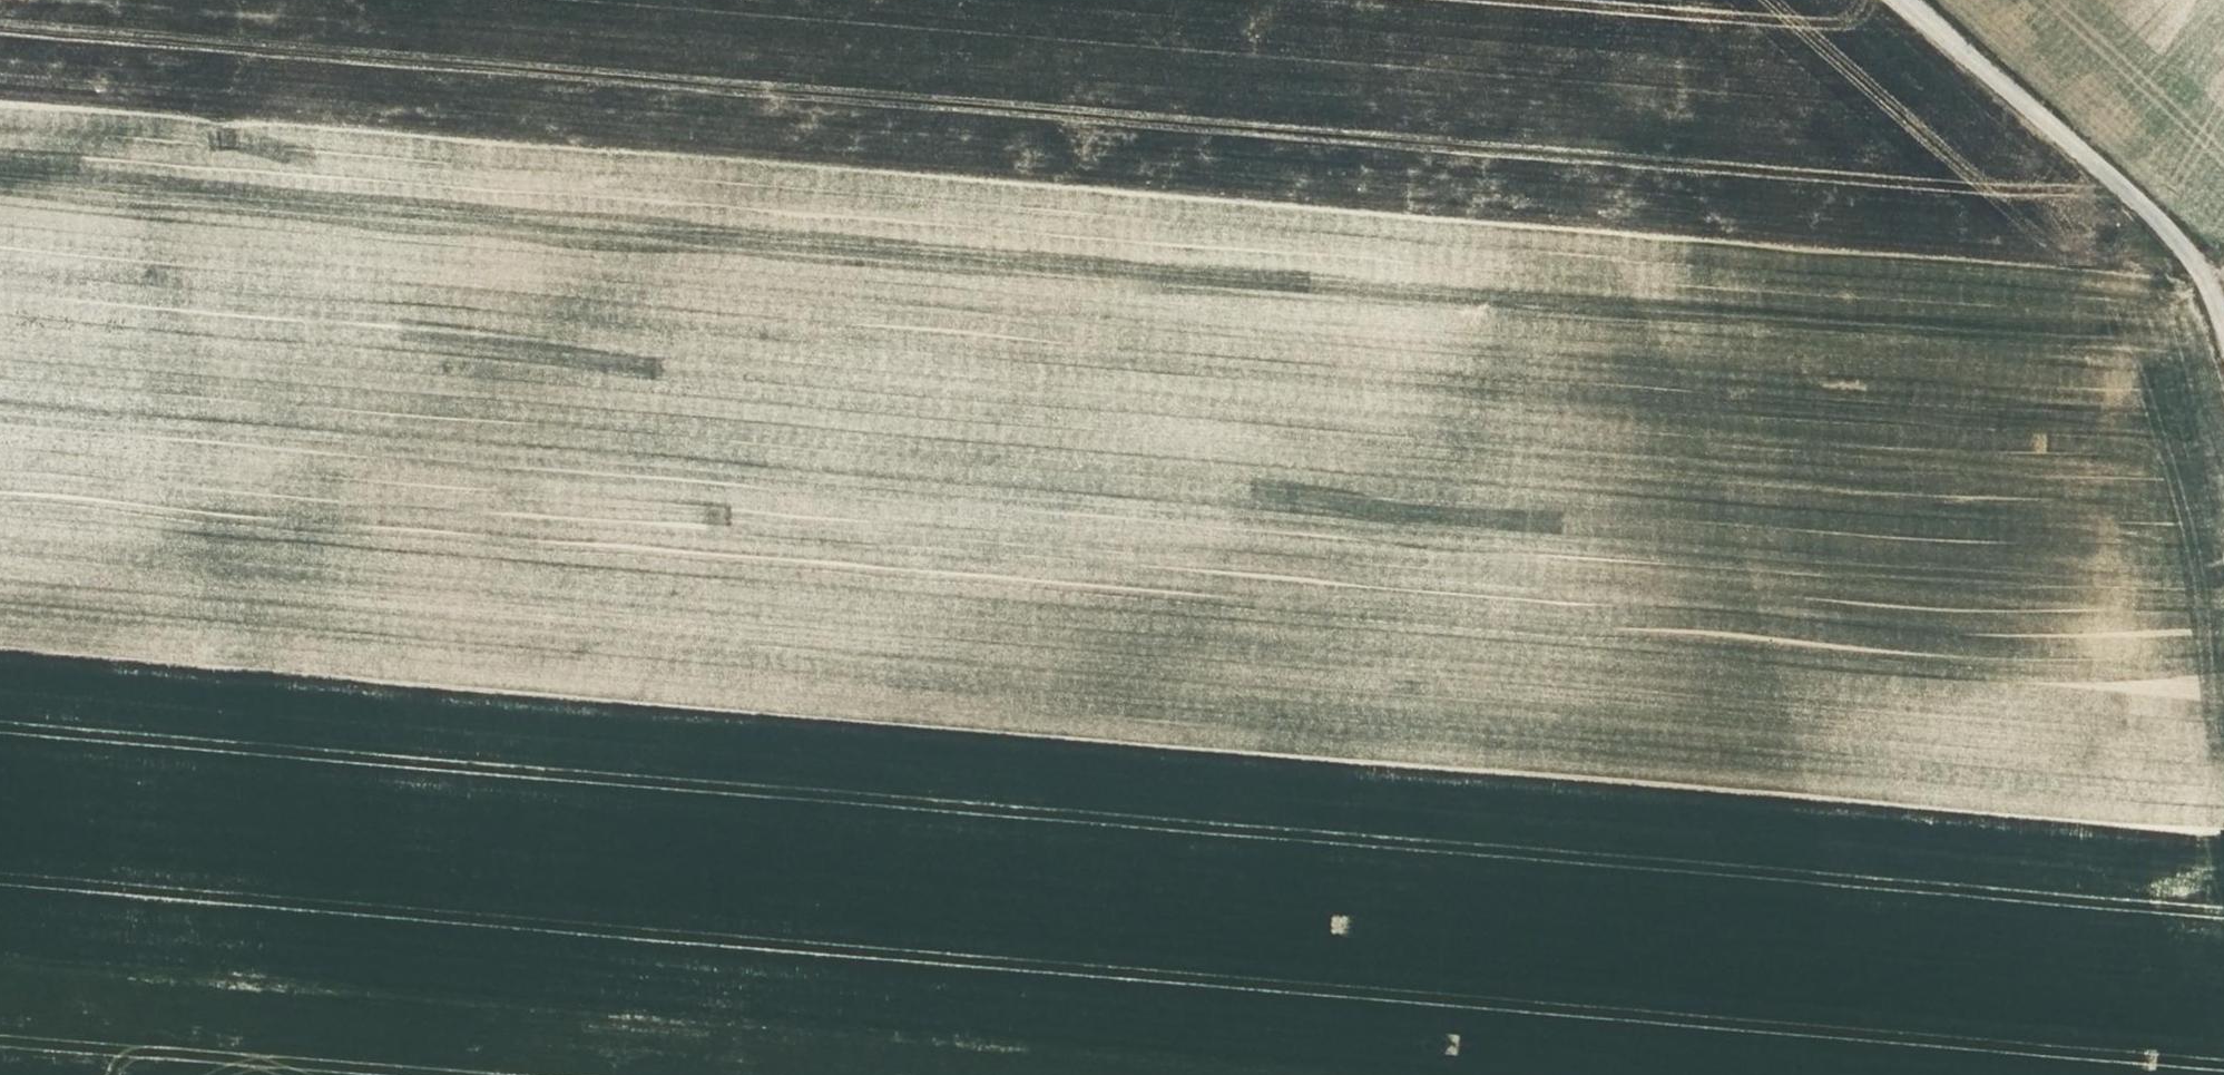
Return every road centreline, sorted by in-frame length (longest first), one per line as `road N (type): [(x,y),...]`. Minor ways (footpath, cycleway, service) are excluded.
road 1 (unclassified): [(2223,311),(2216,275),(1917,0)]

